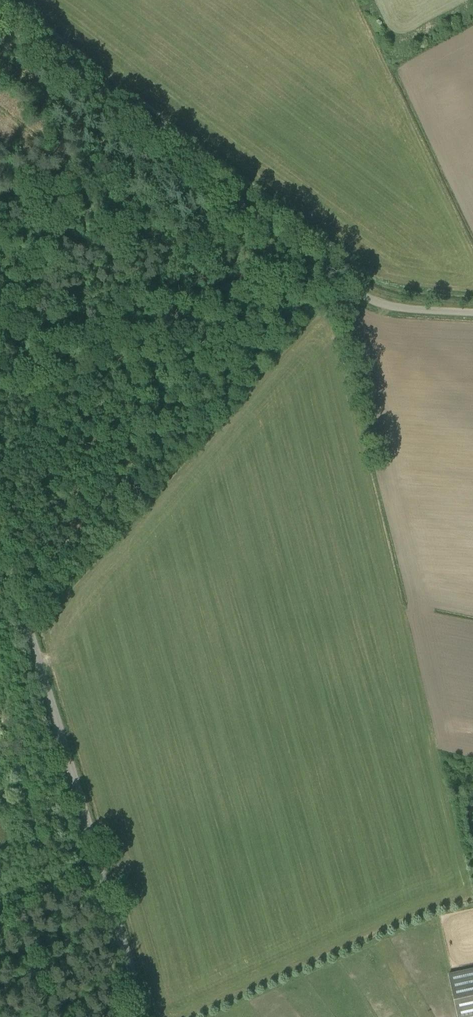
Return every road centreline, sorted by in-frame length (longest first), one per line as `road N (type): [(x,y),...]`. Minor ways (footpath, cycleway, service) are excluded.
road 1 (unclassified): [(472,313),(400,308),(363,296),(0,20)]
road 2 (tertiary): [(146,1016),(0,516)]
road 3 (track): [(0,929),(88,896),(130,1016)]

